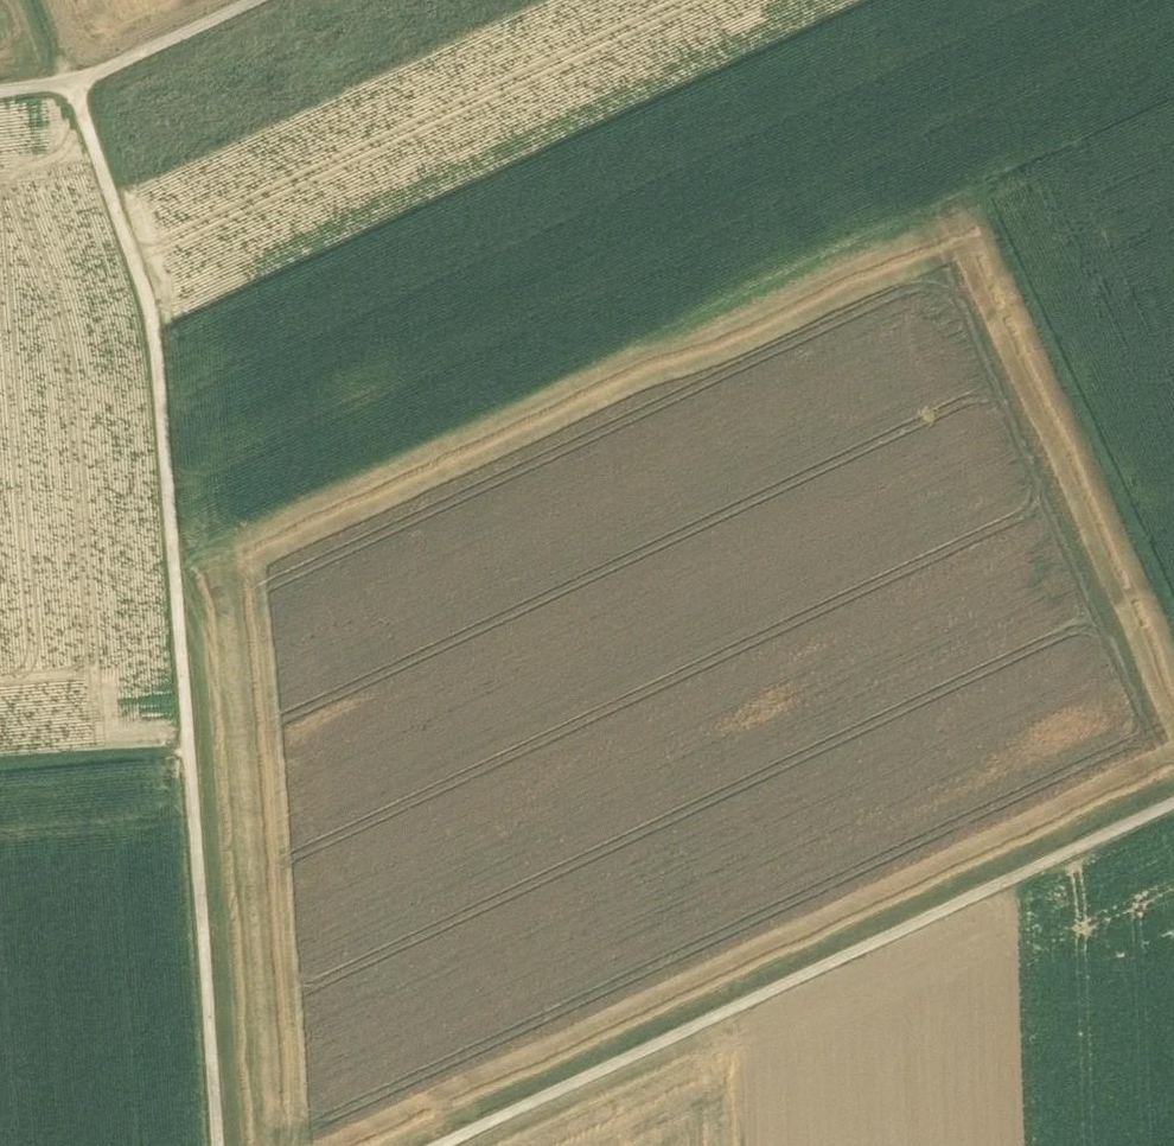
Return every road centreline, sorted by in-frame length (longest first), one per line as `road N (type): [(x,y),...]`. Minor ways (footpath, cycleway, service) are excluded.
road 1 (track): [(217,1145),(149,308),(72,81)]
road 2 (track): [(1173,803),(441,1145)]
road 3 (track): [(0,90),(72,81),(248,0)]
road 4 (track): [(0,773),(188,753)]

